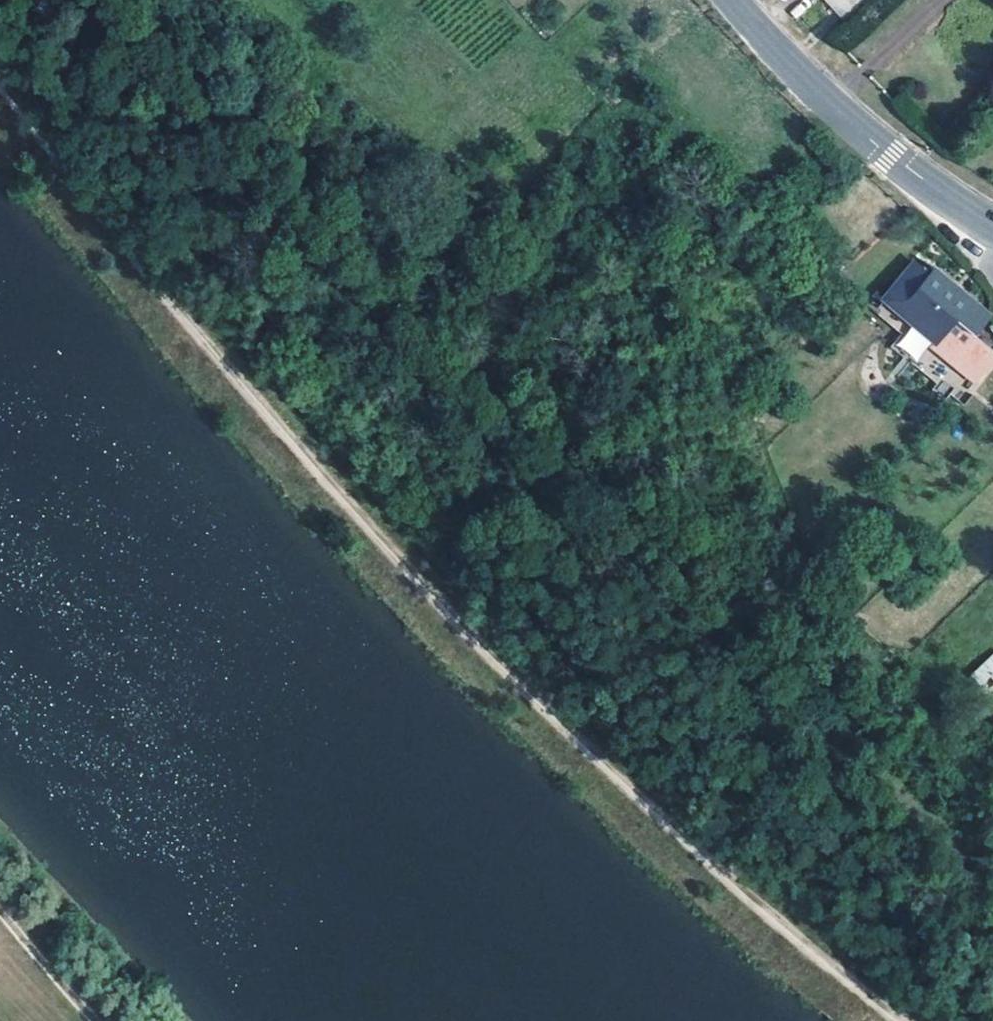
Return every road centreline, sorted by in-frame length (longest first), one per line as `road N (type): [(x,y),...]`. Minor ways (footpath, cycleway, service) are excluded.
road 1 (track): [(899,1020),(716,867),(417,577),(57,161),(0,80)]
road 2 (secondary): [(728,0),(845,118),(992,227)]
road 3 (track): [(100,1020),(0,911)]

